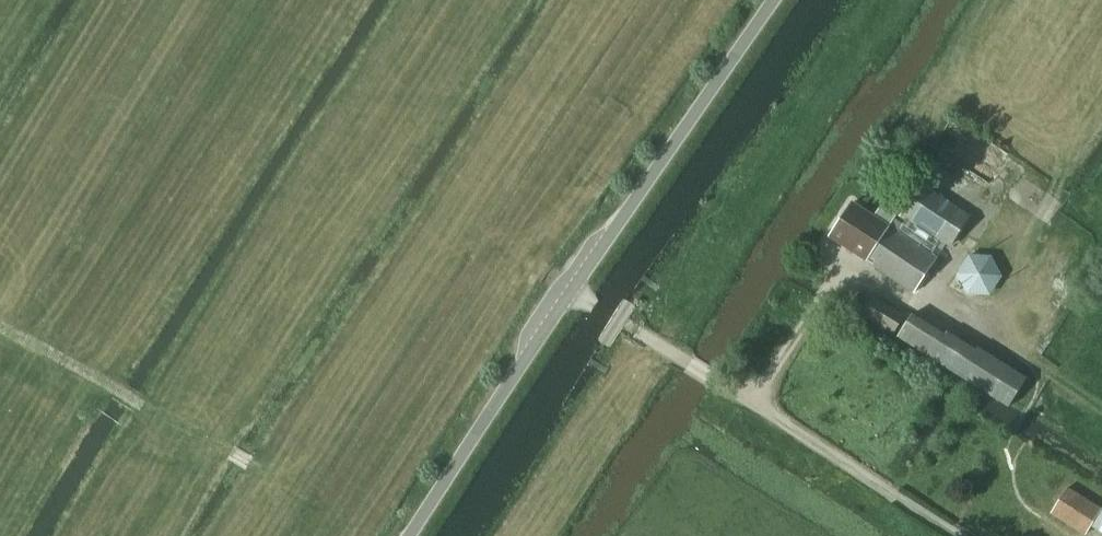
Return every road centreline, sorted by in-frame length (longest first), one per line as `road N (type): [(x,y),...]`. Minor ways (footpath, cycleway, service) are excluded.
road 1 (unclassified): [(411,535),(774,0)]
road 2 (track): [(0,327),(251,464)]
road 3 (track): [(755,408),(845,274)]

